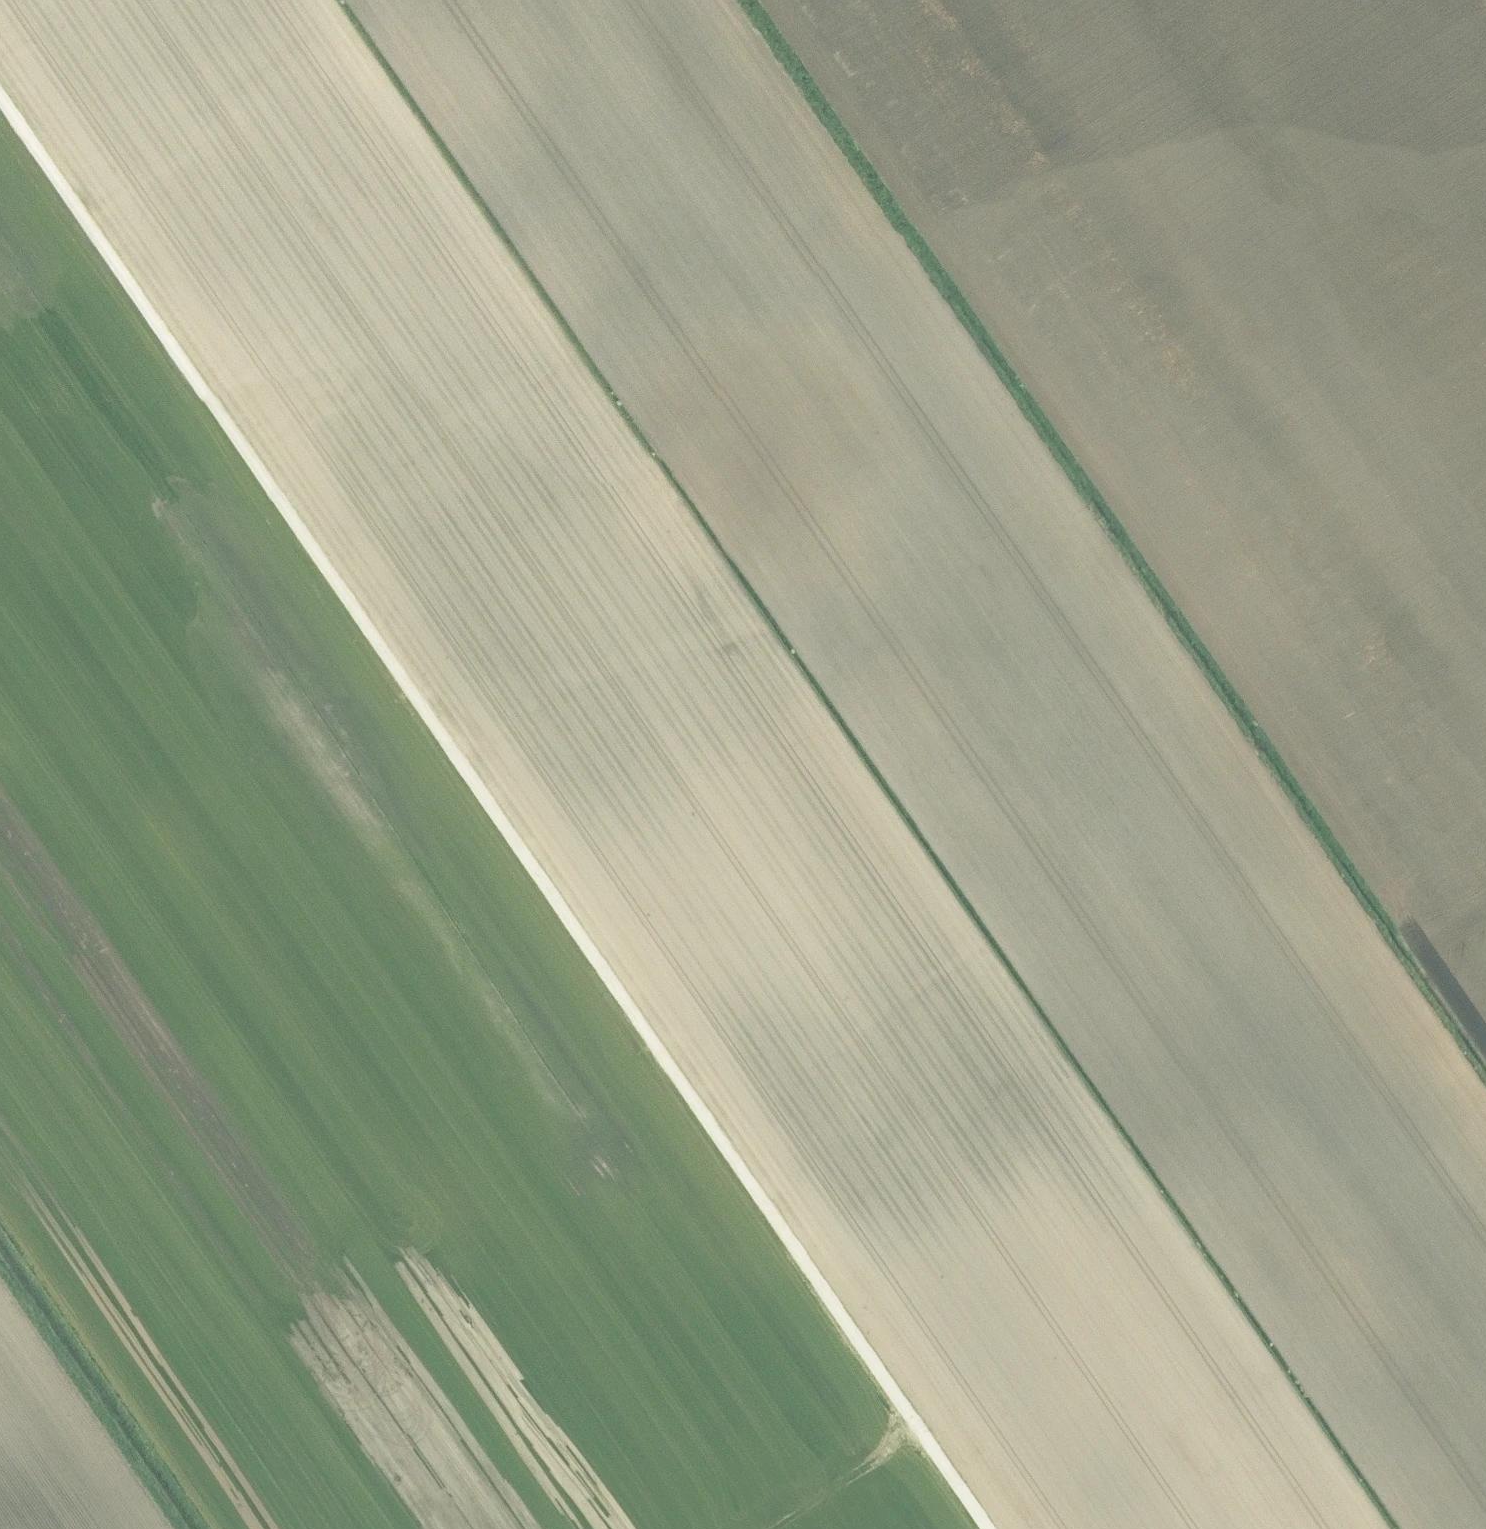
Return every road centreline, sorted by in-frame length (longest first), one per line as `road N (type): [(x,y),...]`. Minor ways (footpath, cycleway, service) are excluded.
road 1 (track): [(975,1528),(0,98)]

